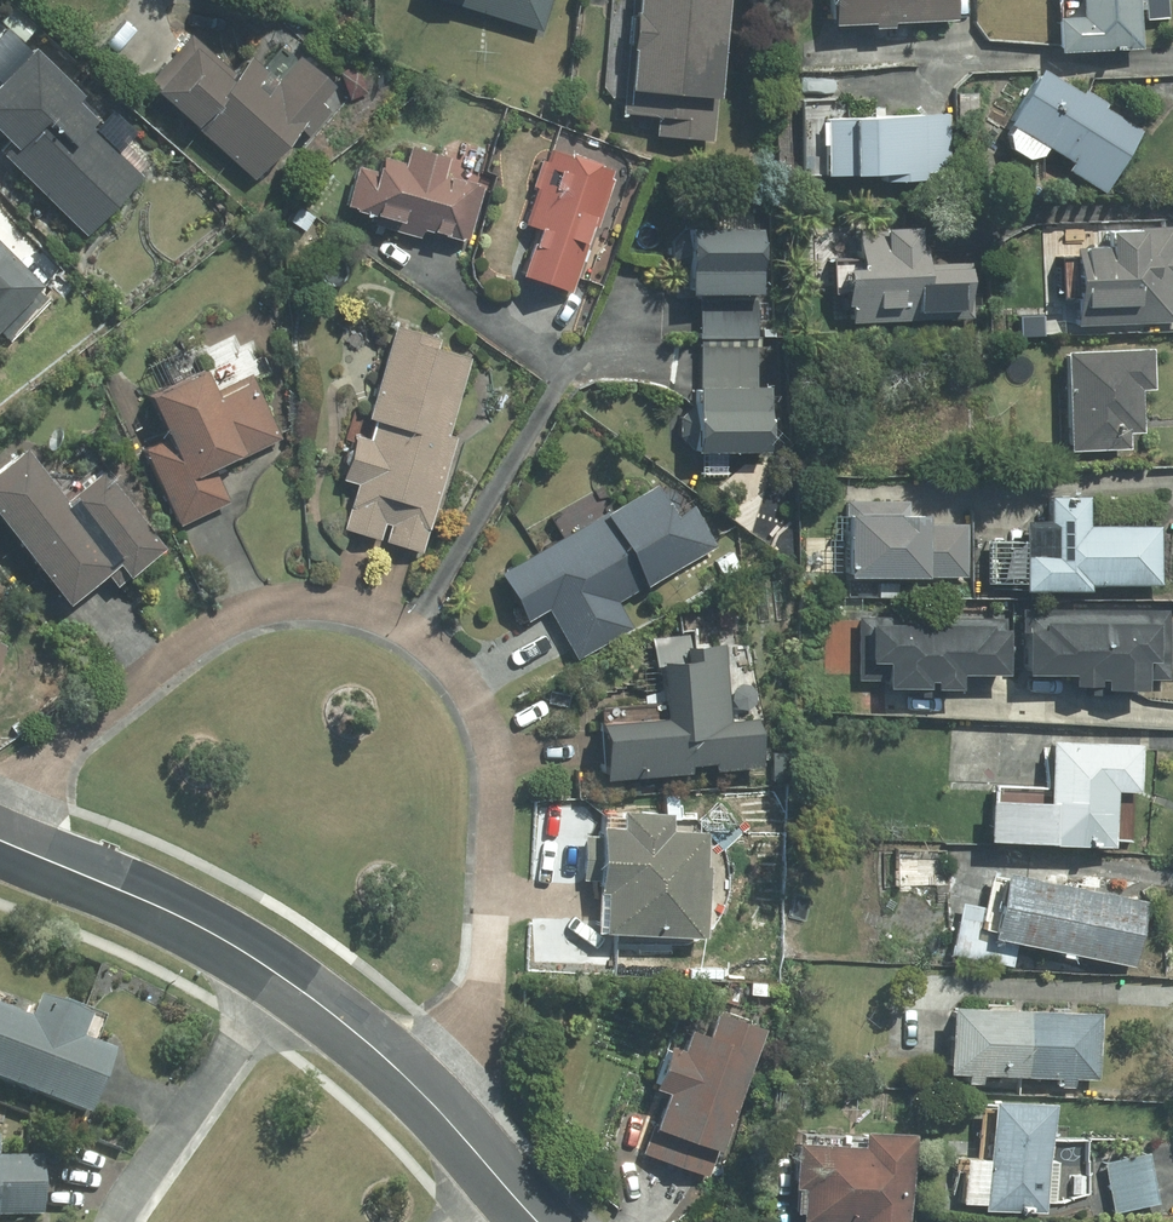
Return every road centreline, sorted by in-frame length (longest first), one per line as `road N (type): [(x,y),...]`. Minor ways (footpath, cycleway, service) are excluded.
road 1 (residential): [(534,1221),(358,1033),(150,900),(0,839)]

